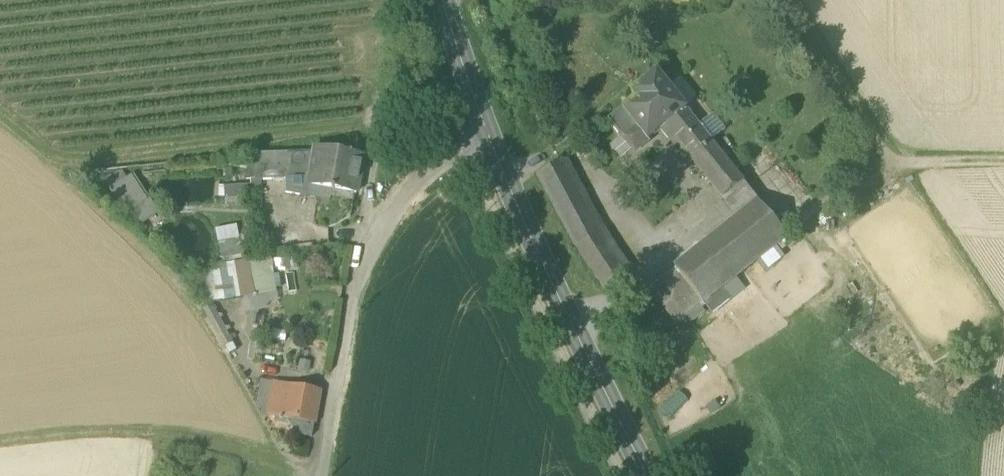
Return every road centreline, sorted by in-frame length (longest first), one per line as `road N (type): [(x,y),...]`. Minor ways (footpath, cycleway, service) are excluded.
road 1 (unclassified): [(321,475),(353,300),(379,232),(415,185),(490,138)]
road 2 (secondary): [(646,475),(490,138)]
road 3 (track): [(1003,163),(883,161),(782,0)]
road 4 (track): [(283,475),(198,440),(132,431),(0,443)]
road 5 (secondary): [(490,138),(442,0)]

